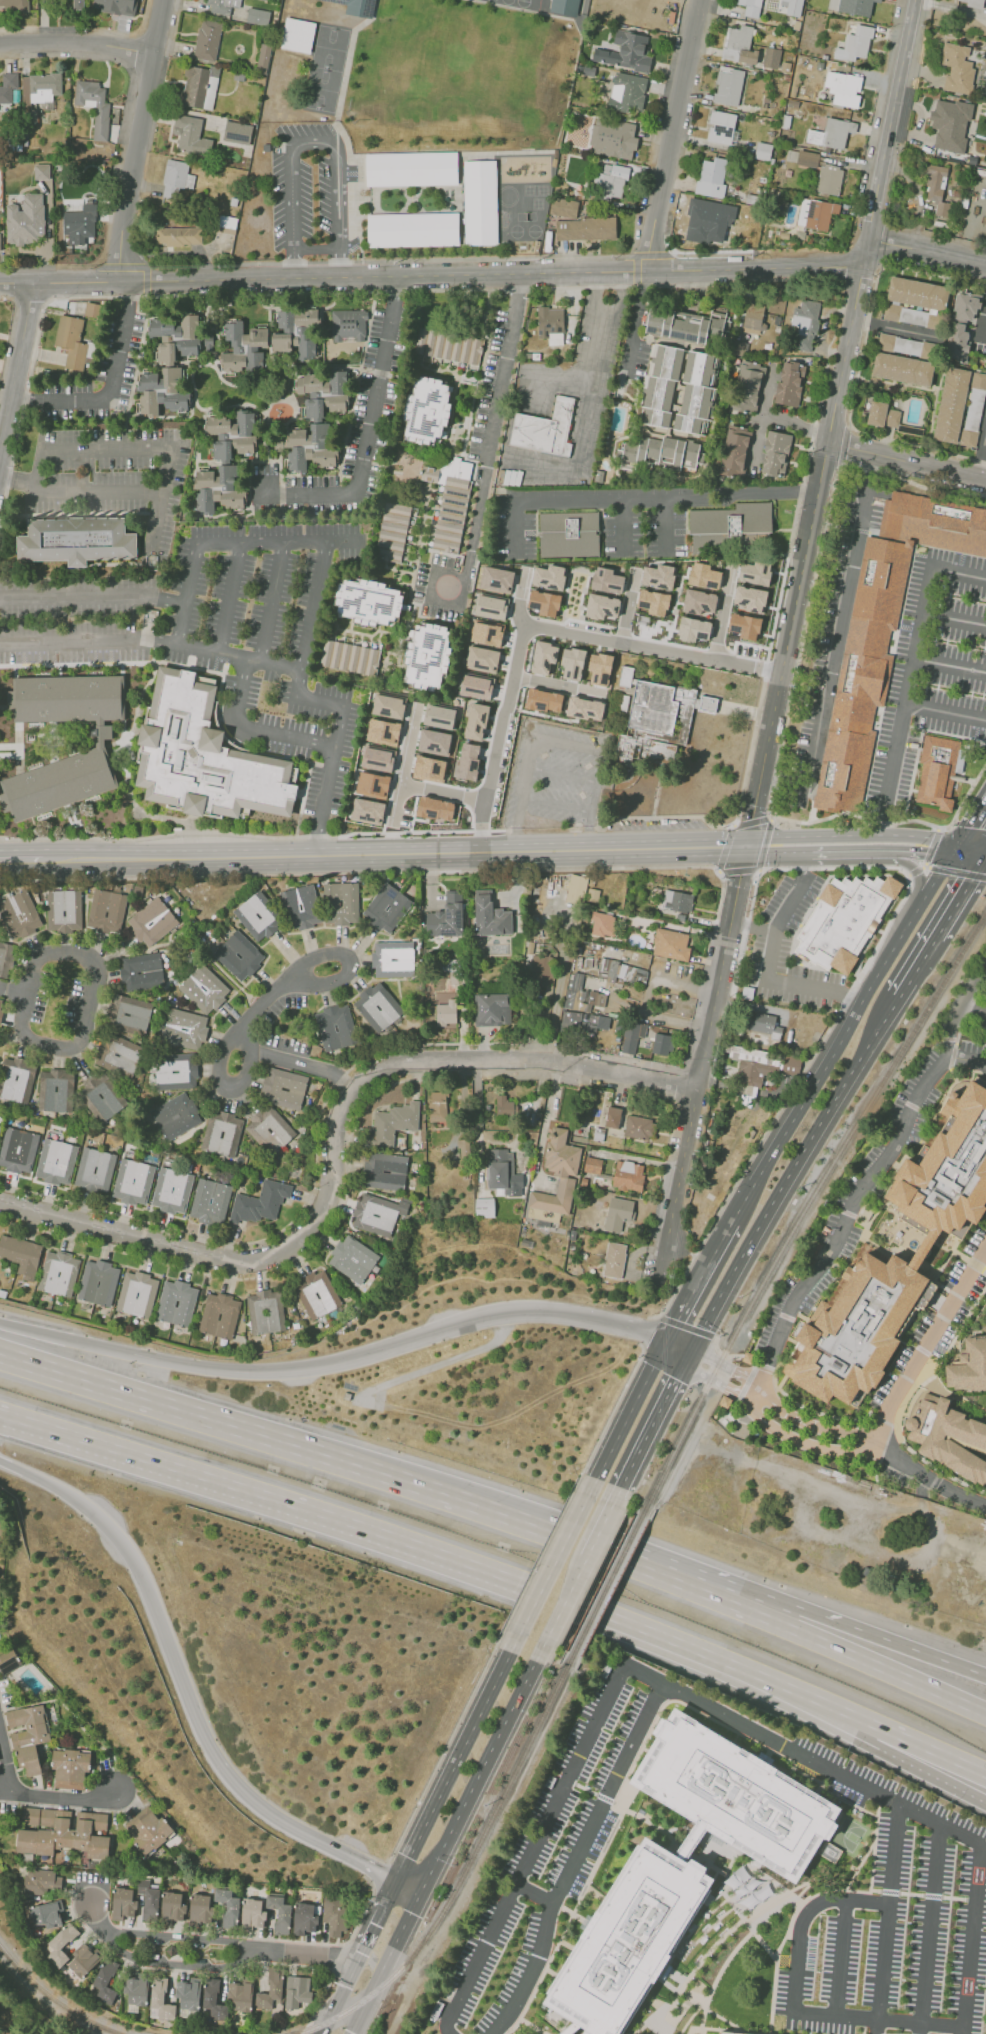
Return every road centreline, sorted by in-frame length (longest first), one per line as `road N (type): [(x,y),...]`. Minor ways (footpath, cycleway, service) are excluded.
road 1 (motorway): [(0,1413),(558,1595),(863,1720)]
road 2 (residential): [(699,1083),(528,1059),(399,1064),(352,1085),(334,1125),(326,1196),(309,1235),(272,1259),(233,1263),(0,1204)]
road 3 (motorway): [(586,1544),(0,1354)]
road 4 (residential): [(645,270),(121,280)]
road 5 (residential): [(781,672),(525,625),(481,852)]
road 6 (secondary): [(745,847),(313,855)]
road 7 (tertiary): [(868,267),(781,672)]
road 8 (primary): [(690,1355),(899,998)]
road 9 (primary): [(919,908),(731,1221)]
road 10 (motorway): [(446,1328),(293,1372),(133,1355)]
road 11 (secondary): [(313,855),(0,862)]
road 12 (residential): [(162,0),(124,197),(121,280)]
road 13 (primary): [(421,1892),(544,1644)]
road 14 (residential): [(697,0),(645,270)]
road 15 (primary): [(518,1635),(398,1880)]
road 16 (tertiary): [(918,0),(868,267)]
road 17 (motorway): [(985,1713),(741,1604)]
road 18 (secondary): [(985,856),(959,843),(900,835),(784,837),(745,847)]
road 19 (motorway): [(665,1343),(545,1311),(446,1328)]
road 20 (residential): [(868,267),(645,270)]
road 21 (motorway): [(130,1554),(216,1757)]
road 22 (residential): [(699,1083),(661,1274)]
road 23 (tertiary): [(781,672),(745,847)]
road 24 (primary): [(665,1343),(586,1497)]
road 25 (motorway): [(741,1604),(586,1544)]
road 26 (residential): [(730,922),(699,1083)]
road 27 (residential): [(31,286),(0,447)]
road 28 (motorway): [(0,1461),(86,1506),(130,1554)]
road 29 (residential): [(985,478),(828,440)]
road 30 (primary): [(617,1494),(690,1355)]
road 31 (residential): [(152,57),(84,40),(0,43)]
road 32 (primary): [(586,1497),(518,1635)]
road 33 (motorway): [(985,1675),(841,1623)]
road 34 (primary): [(731,1221),(665,1343)]
road 35 (motorway): [(133,1355),(0,1324)]
road 36 (motorway): [(863,1720),(985,1773)]
road 37 (residential): [(352,1085),(229,1041)]
road 38 (track): [(102,2033),(51,2008),(0,1960)]
road 39 (residential): [(121,280),(0,286)]

